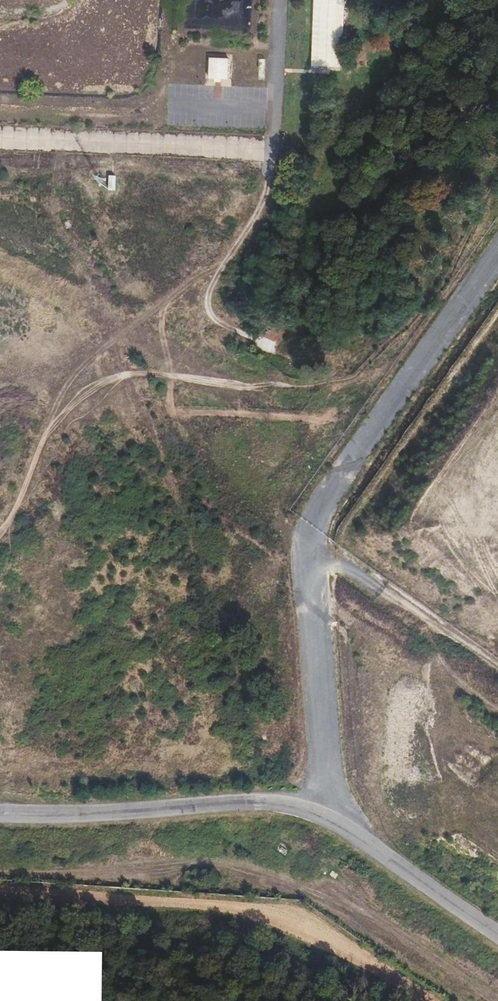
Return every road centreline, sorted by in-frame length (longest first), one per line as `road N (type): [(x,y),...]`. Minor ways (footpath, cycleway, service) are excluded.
road 1 (track): [(0,868),(124,875),(178,865),(257,875),(356,907),(494,1000)]
road 2 (track): [(216,275),(198,276),(74,375),(0,534)]
road 3 (track): [(275,150),(261,210),(205,296),(215,320),(270,345)]
road 4 (track): [(311,552),(382,588),(497,669)]

